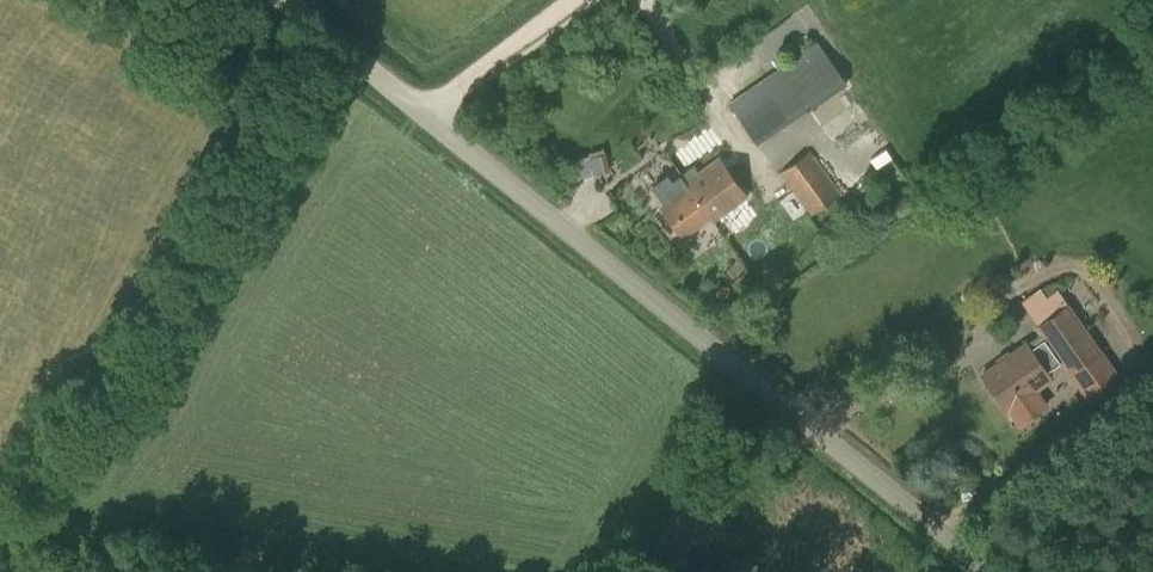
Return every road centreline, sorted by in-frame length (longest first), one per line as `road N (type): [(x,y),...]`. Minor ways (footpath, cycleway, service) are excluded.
road 1 (unclassified): [(993,571),(278,0)]
road 2 (track): [(814,425),(989,349),(993,307),(1056,269),(1099,277),(1152,352)]
road 3 (track): [(1152,369),(938,527)]
road 4 (track): [(575,0),(460,85)]

